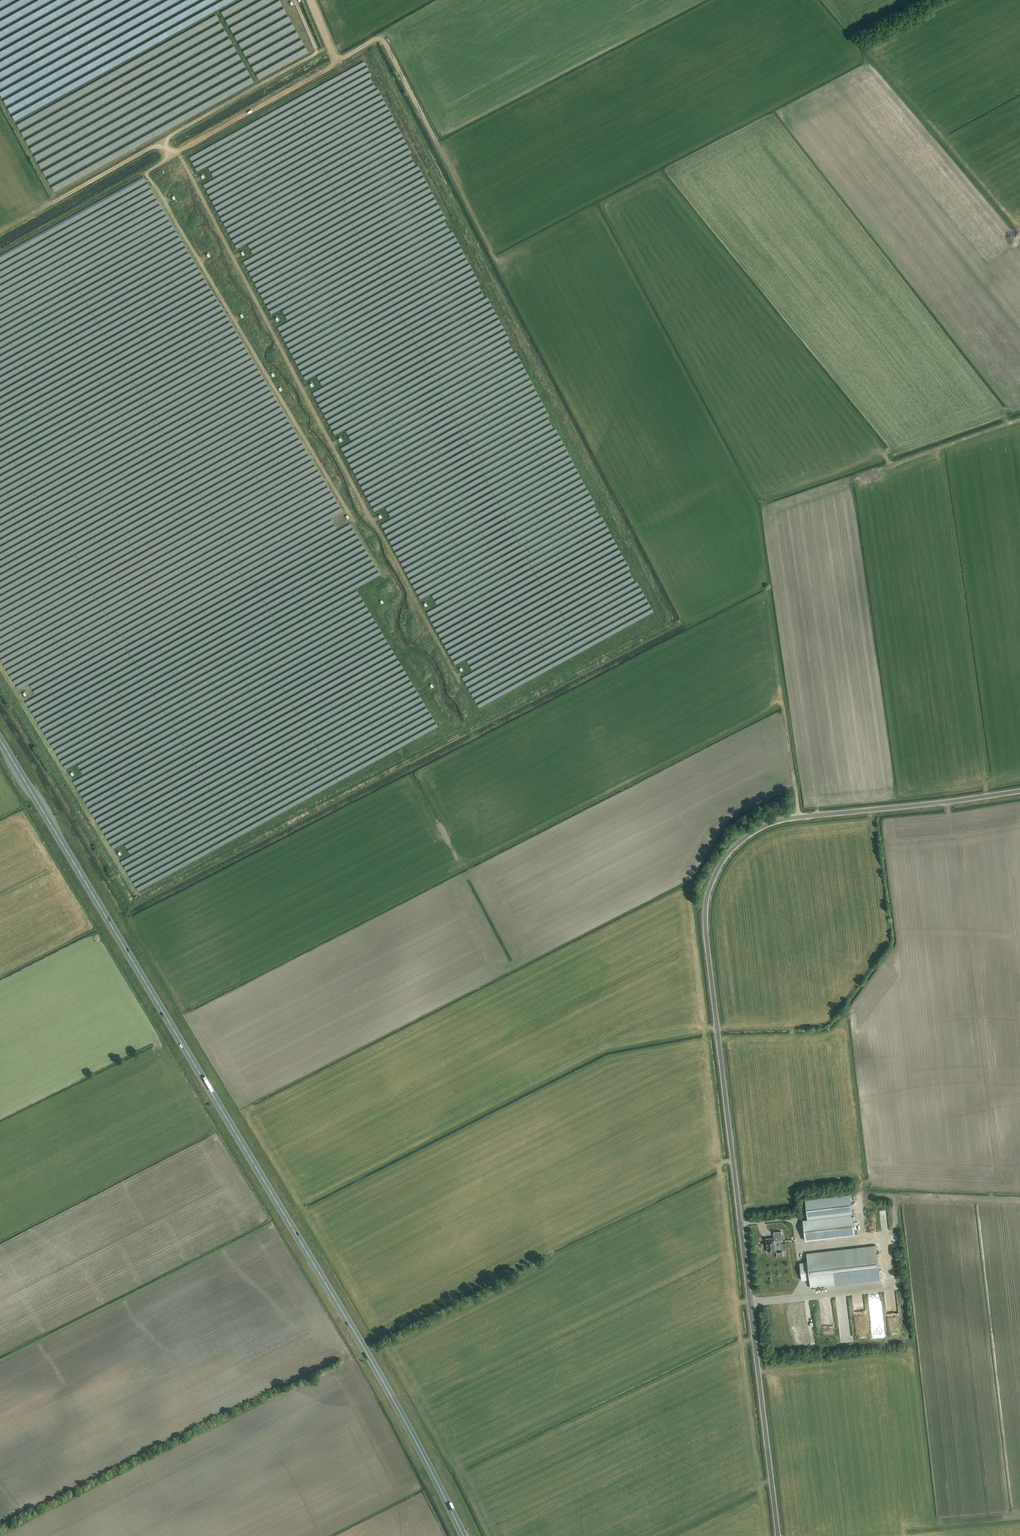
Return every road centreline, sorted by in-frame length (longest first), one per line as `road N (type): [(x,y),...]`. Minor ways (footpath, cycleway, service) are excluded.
road 1 (unclassified): [(778,1535),(706,942),(709,889),(731,850),(777,822),(1019,790)]
road 2 (trunk): [(464,1535),(351,1327),(0,740)]

